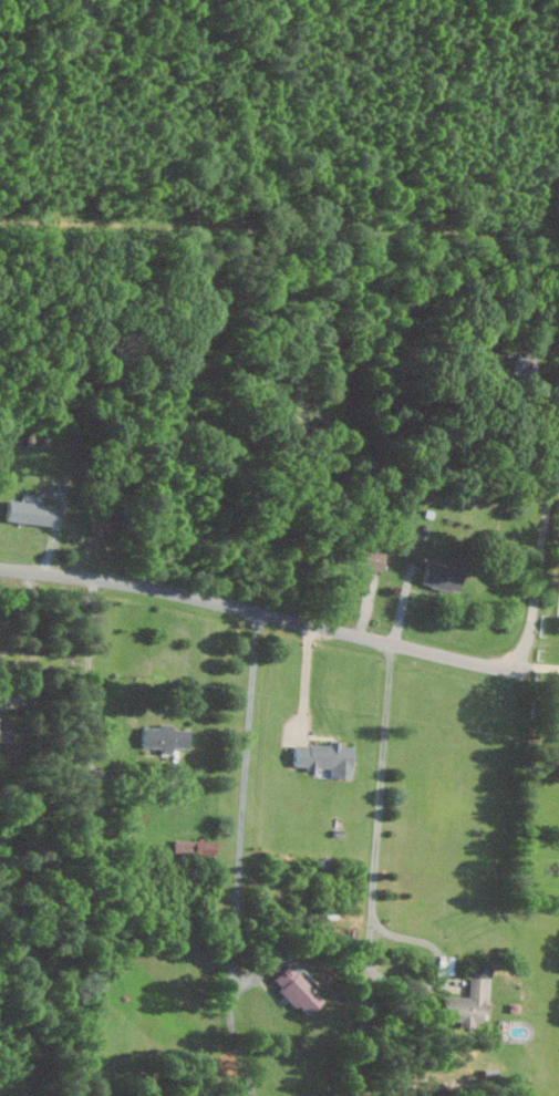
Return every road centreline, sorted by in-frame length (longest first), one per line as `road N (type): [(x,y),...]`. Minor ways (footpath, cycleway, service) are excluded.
road 1 (residential): [(0,567),(180,594),(510,668),(521,663),(539,588),(558,418)]

